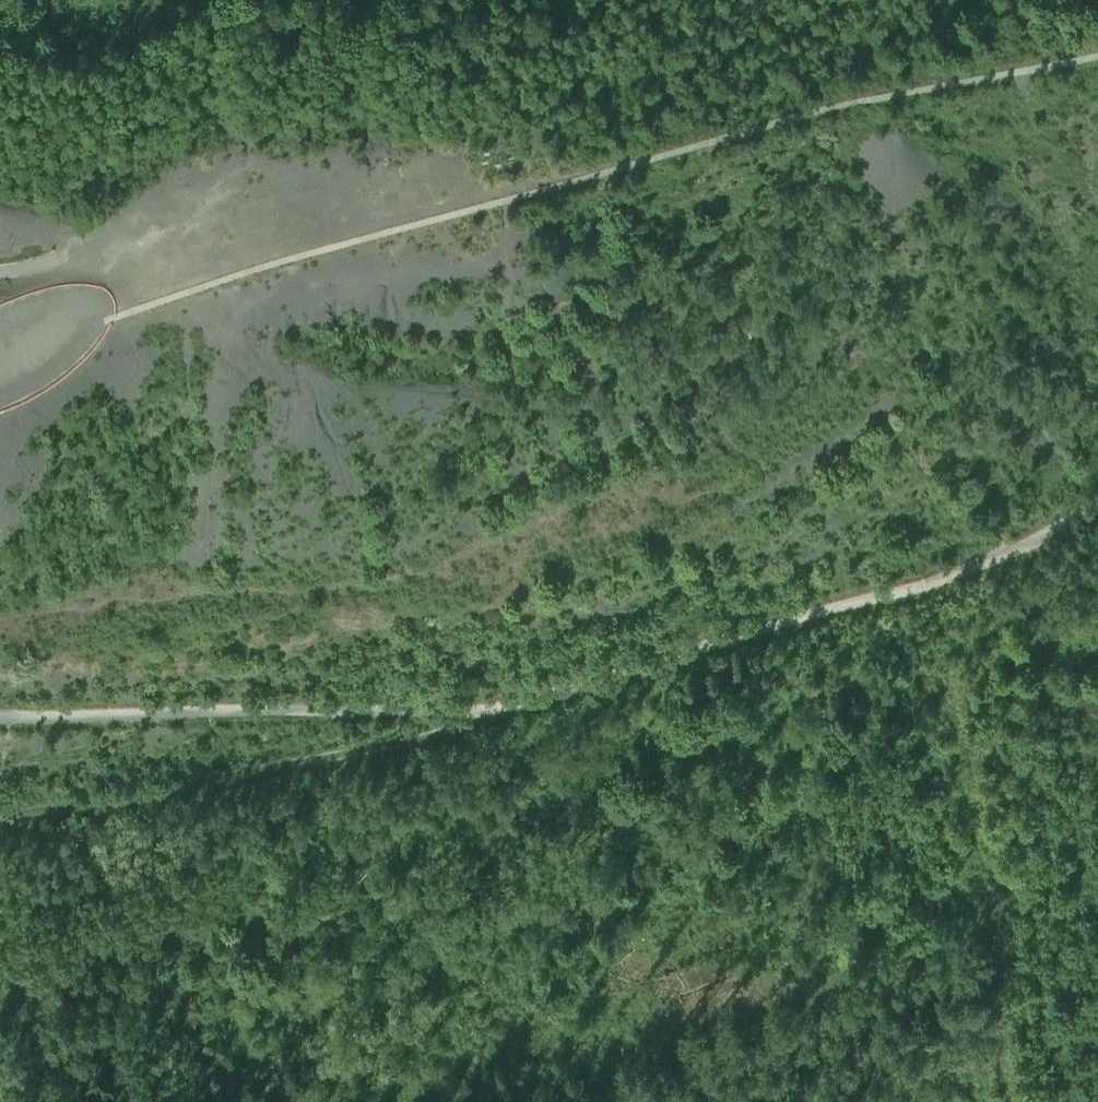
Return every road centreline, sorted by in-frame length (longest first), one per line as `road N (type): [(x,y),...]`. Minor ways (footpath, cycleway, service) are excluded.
road 1 (track): [(1097,501),(1006,547),(904,583),(413,725)]
road 2 (track): [(514,697),(0,691)]
road 3 (track): [(0,241),(57,228),(99,232),(120,251),(112,286)]

